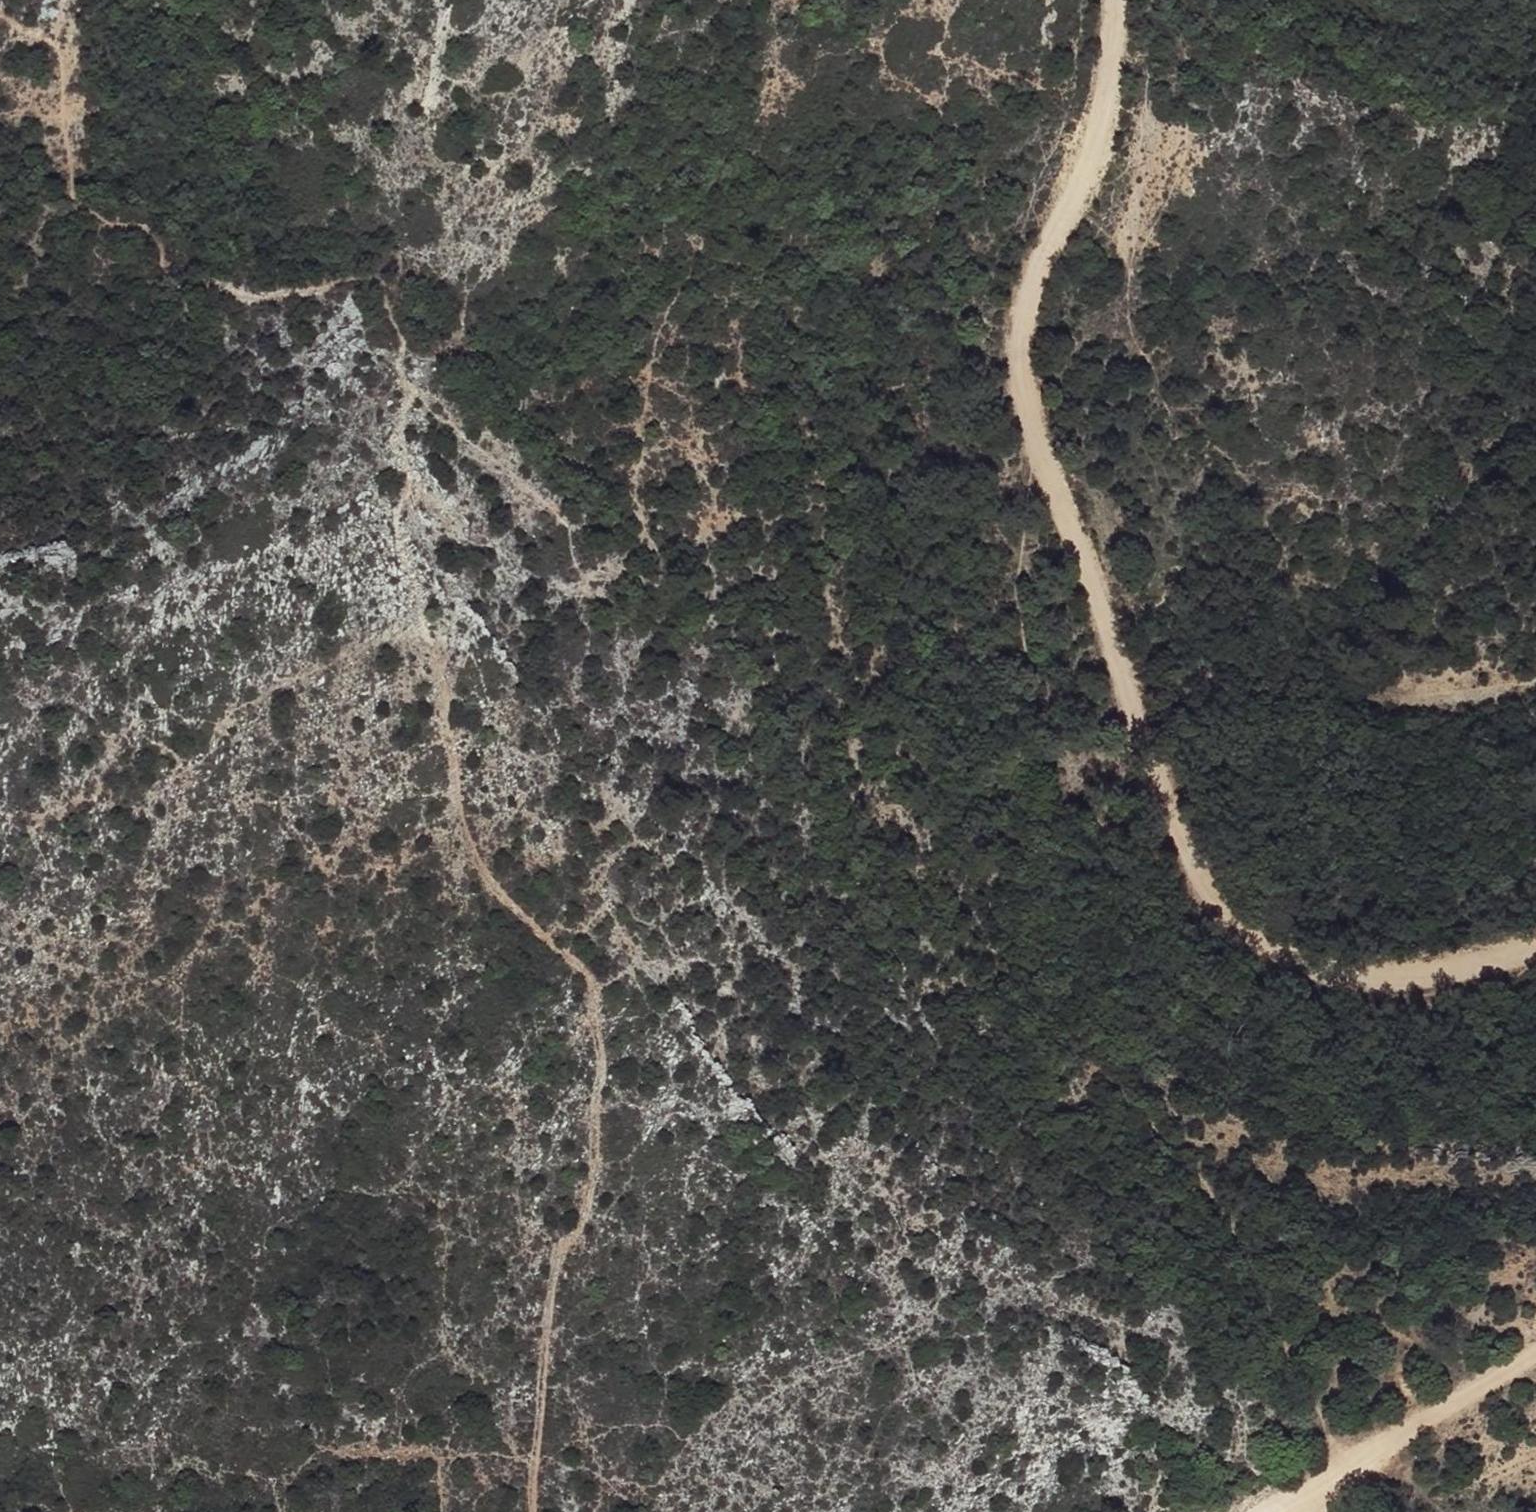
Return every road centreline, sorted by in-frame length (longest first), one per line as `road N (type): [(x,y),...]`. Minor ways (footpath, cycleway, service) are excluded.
road 1 (track): [(1116,0),(1119,16),(1065,227),(1023,280),(1032,368),(1087,567),(1194,851),(1223,908),(1286,957),(1415,968),(1535,954)]
road 2 (track): [(1282,1511),(1535,1354)]

